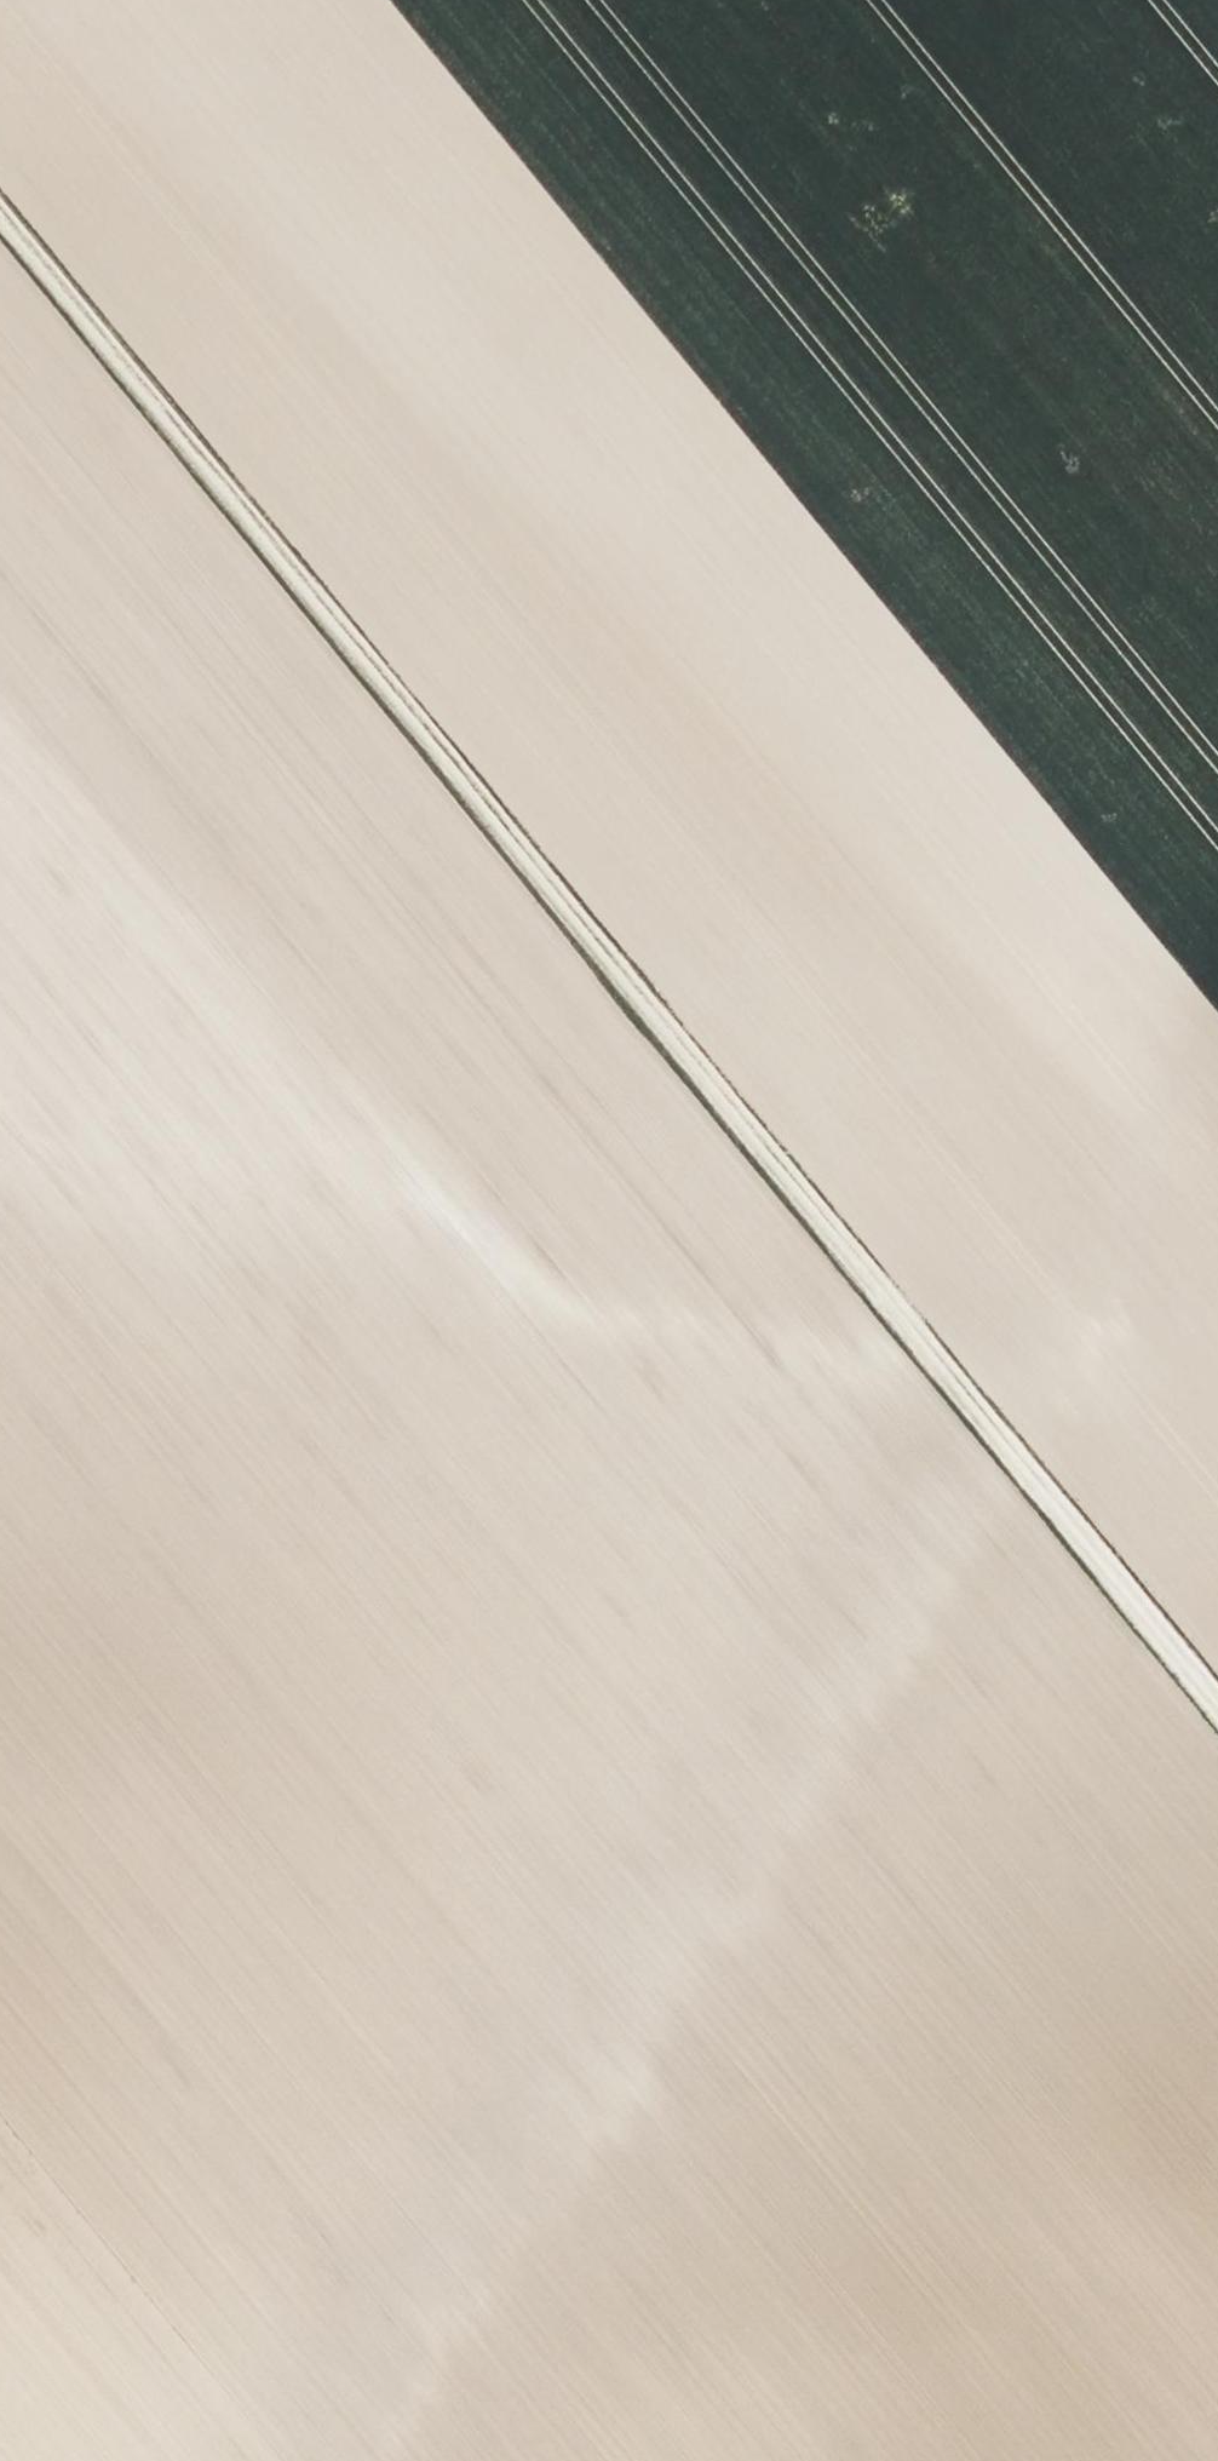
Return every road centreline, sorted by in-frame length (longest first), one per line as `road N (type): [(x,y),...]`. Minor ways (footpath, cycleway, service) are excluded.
road 1 (track): [(1217,1706),(0,216)]

